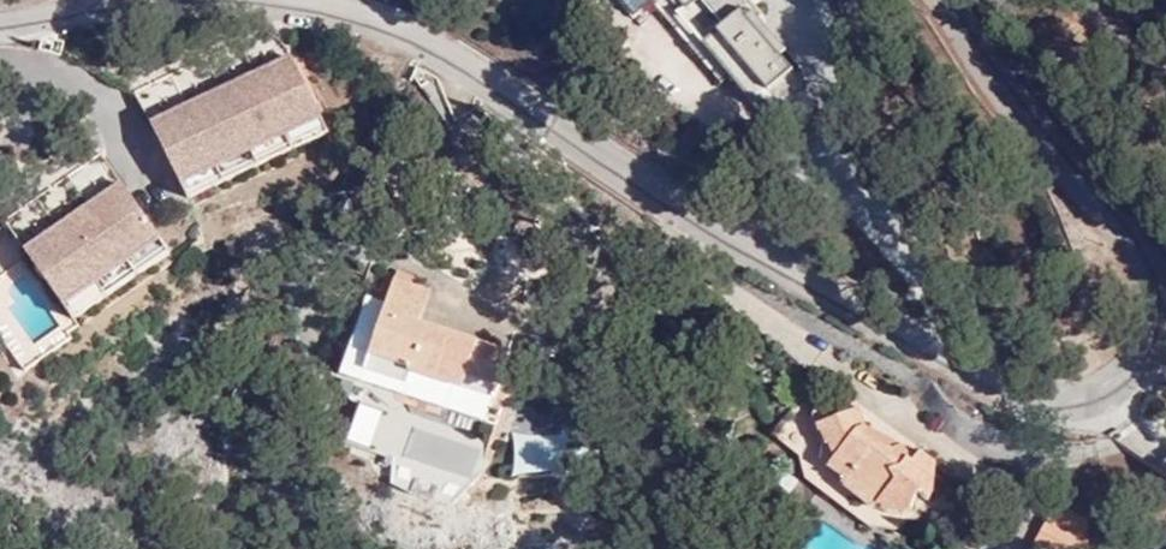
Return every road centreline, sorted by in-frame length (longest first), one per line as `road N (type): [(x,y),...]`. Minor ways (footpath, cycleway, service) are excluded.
road 1 (residential): [(278,0),(365,15),(425,40),(739,239),(1024,403),(1093,396),(1152,344),(1160,314),(1154,284),(1140,252),(947,0)]
road 2 (residential): [(0,27),(131,0)]

